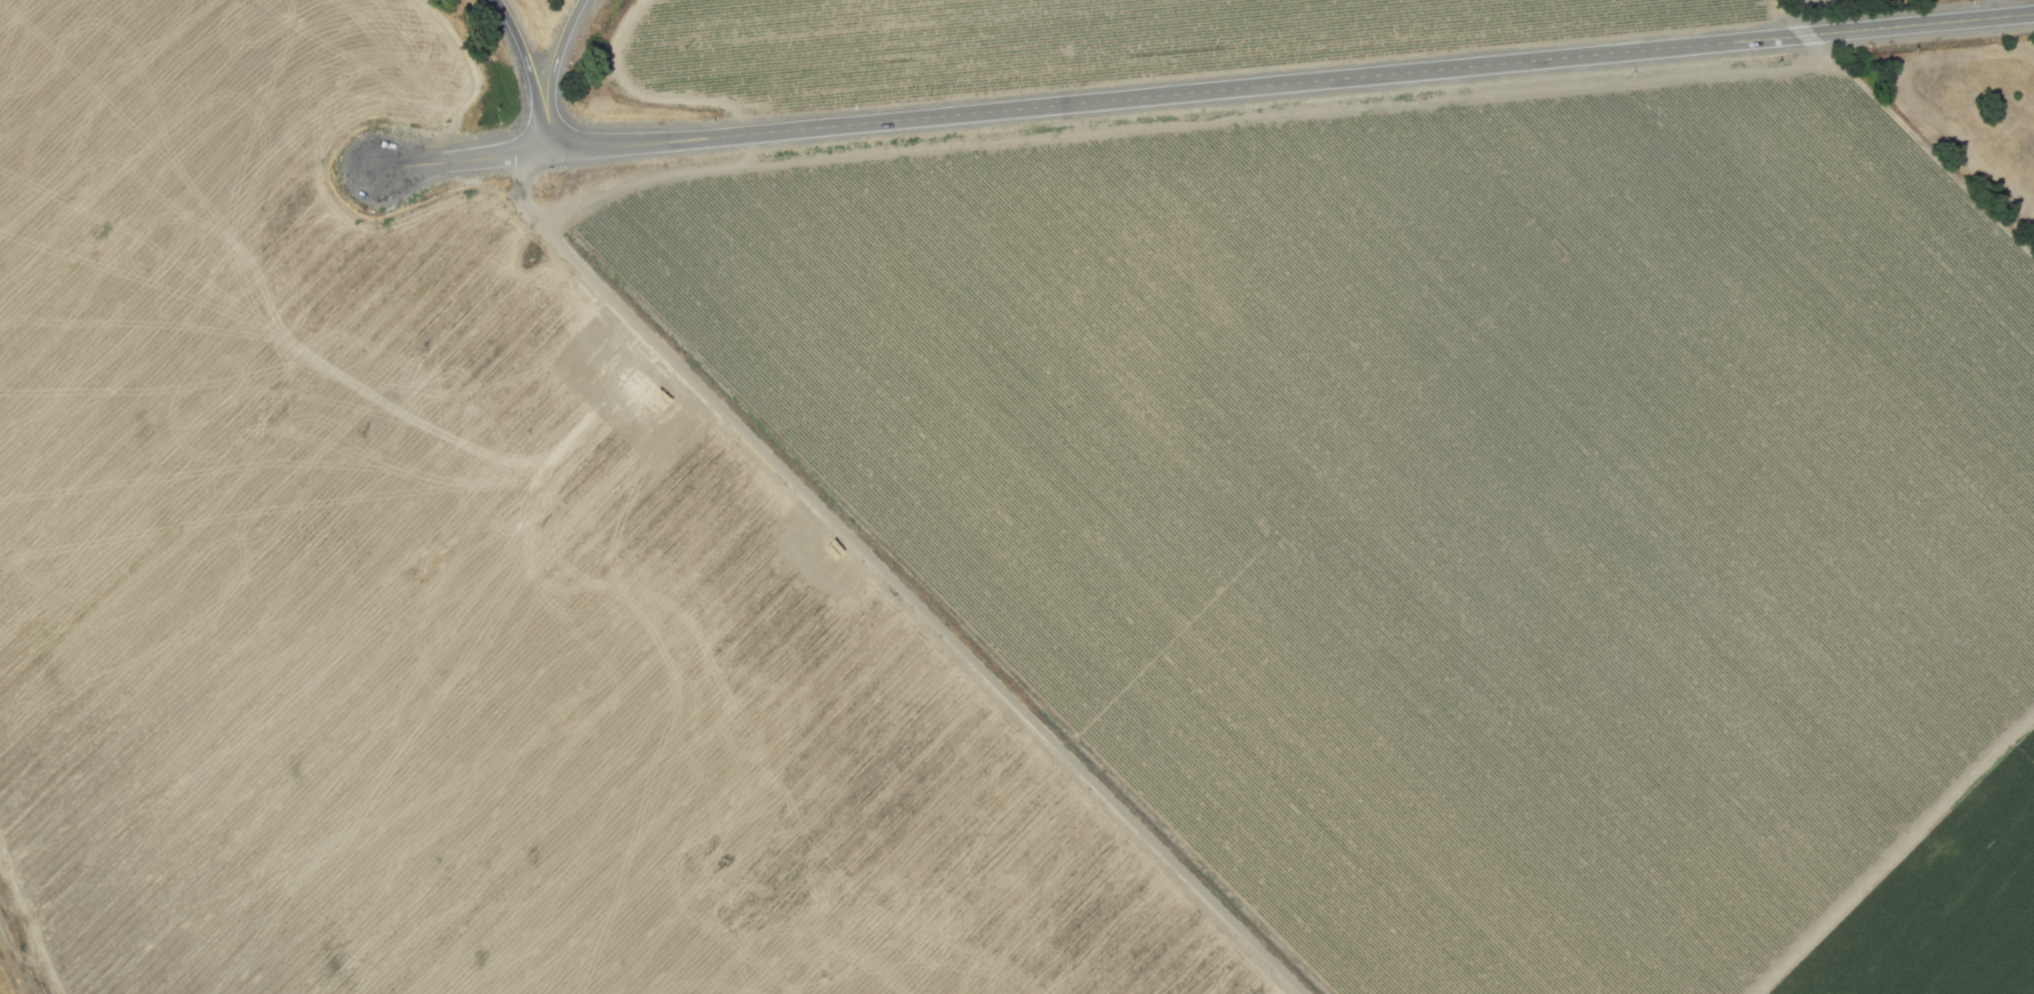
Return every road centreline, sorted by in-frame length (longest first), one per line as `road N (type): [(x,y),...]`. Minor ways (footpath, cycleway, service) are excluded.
road 1 (secondary): [(2033,15),(549,154)]
road 2 (track): [(519,157),(524,195),(553,235),(1306,993)]
road 3 (residential): [(549,154),(377,174)]
road 4 (motorway): [(491,0),(524,60),(549,154)]
road 5 (motorway): [(549,154),(551,78),(582,0)]

